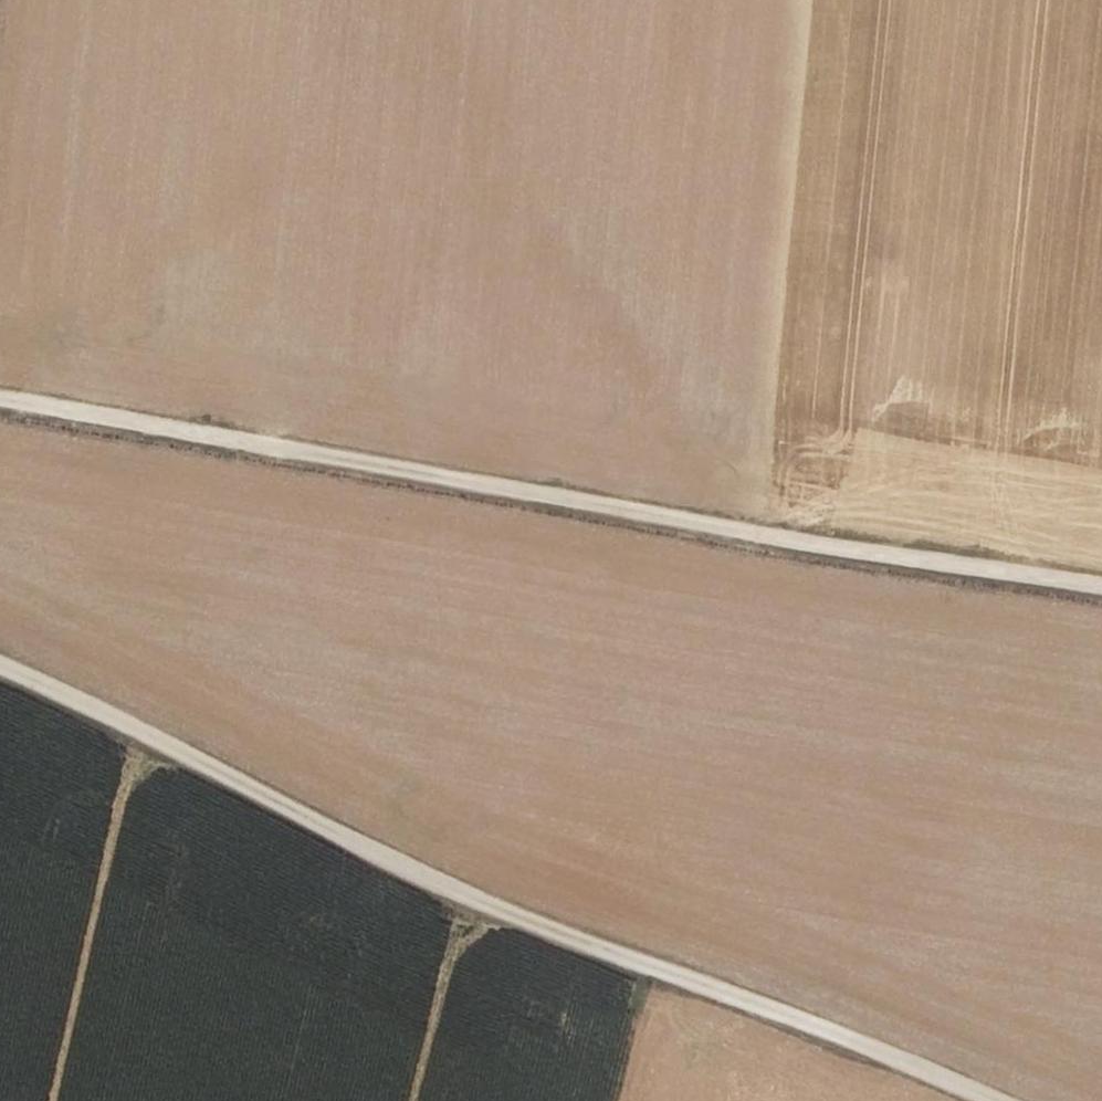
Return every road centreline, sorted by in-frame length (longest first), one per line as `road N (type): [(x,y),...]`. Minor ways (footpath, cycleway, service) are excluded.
road 1 (track): [(1101,585),(0,398)]
road 2 (track): [(965,1100),(503,919),(0,674)]

